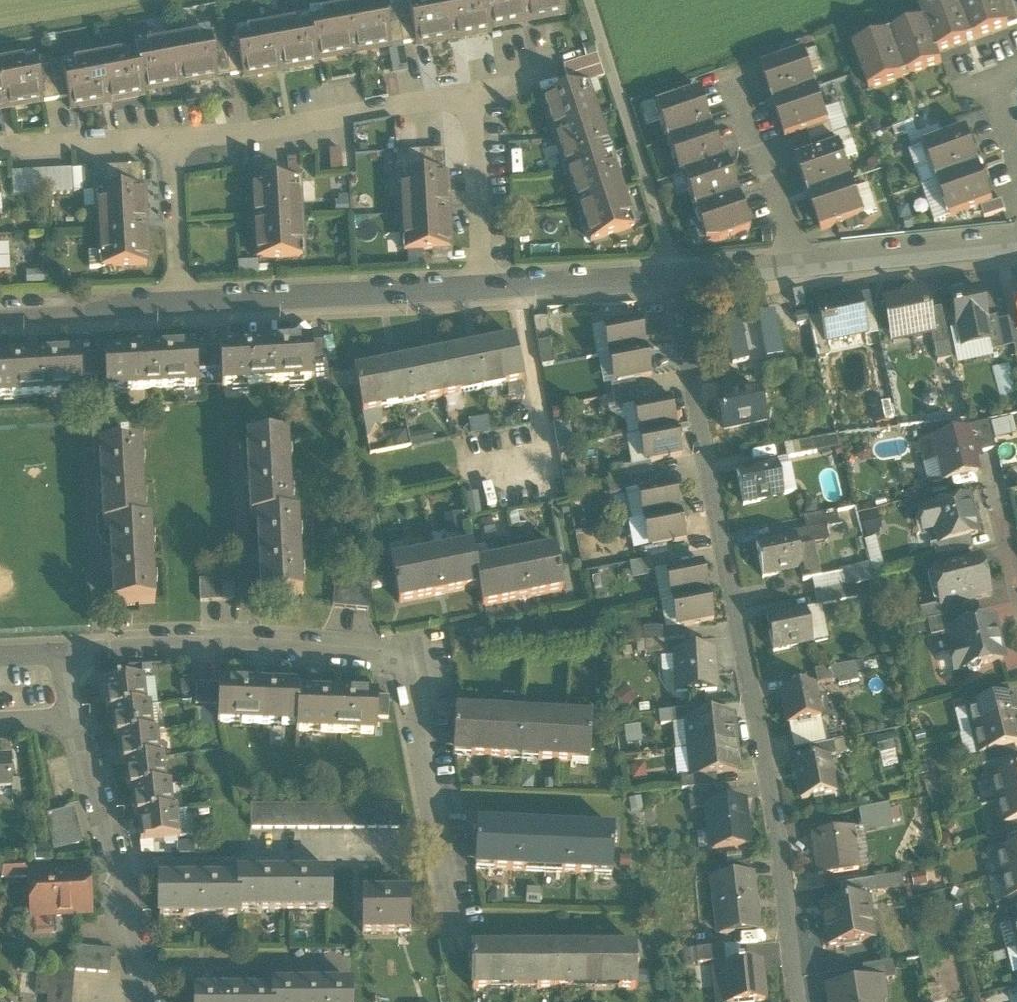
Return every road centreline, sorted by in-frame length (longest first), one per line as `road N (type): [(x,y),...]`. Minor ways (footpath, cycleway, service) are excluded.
road 1 (residential): [(671,279),(777,827),(796,1001)]
road 2 (residential): [(59,655),(227,645),(398,660),(413,669),(452,911)]
road 3 (residential): [(172,141),(461,100),(471,107),(484,288)]
road 4 (residential): [(484,288),(183,306)]
road 5 (residential): [(146,1001),(74,716)]
road 6 (unclassified): [(671,279),(588,0)]
road 7 (residential): [(1016,247),(800,269)]
road 8 (residential): [(671,279),(484,288)]
road 9 (residential): [(183,306),(0,316)]
road 10 (residential): [(0,149),(172,141)]
road 11 (residential): [(172,141),(183,306)]
road 12 (residential): [(800,269),(671,279)]
road 13 (residential): [(800,269),(762,151)]

